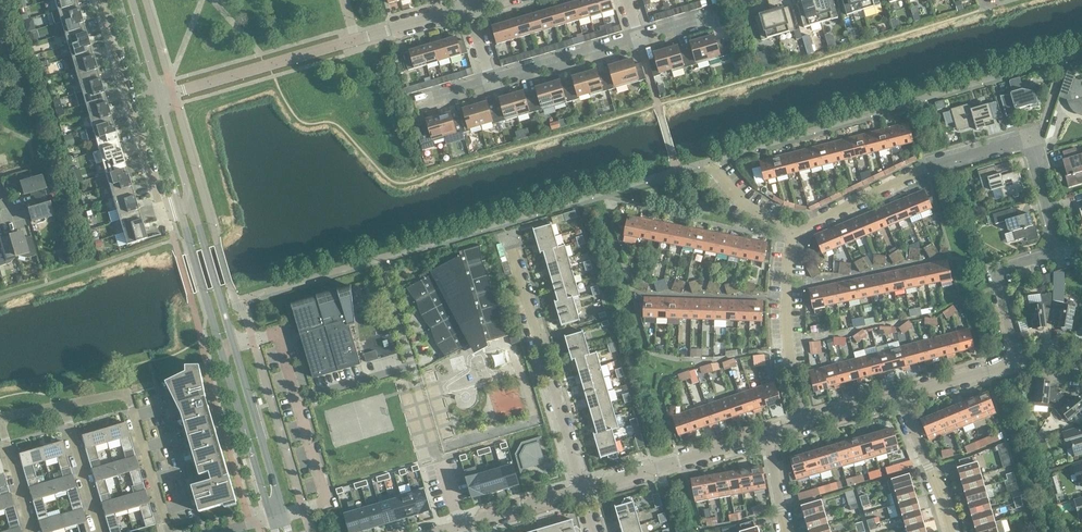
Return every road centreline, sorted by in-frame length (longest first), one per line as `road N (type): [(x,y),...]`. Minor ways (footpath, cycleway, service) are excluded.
road 1 (residential): [(799,234),(919,178),(1035,140),(1068,250),(1009,272),(1021,362)]
road 2 (tertiary): [(285,515),(192,203)]
road 3 (tertiary): [(181,207),(272,519)]
road 4 (residential): [(583,492),(509,236)]
road 5 (residential): [(181,207),(163,213),(99,0)]
road 6 (residential): [(170,531),(127,394),(65,407)]
road 7 (residential): [(160,95),(356,40)]
road 8 (residential): [(583,492),(770,438)]
road 9 (residential): [(809,426),(789,310),(799,234)]
road 10 (residential): [(493,79),(642,36)]
road 11 (residential): [(952,531),(899,398)]
road 12 (residential): [(103,531),(65,407)]
road 13 (residential): [(899,398),(1021,362)]
road 14 (residential): [(463,528),(583,492)]

